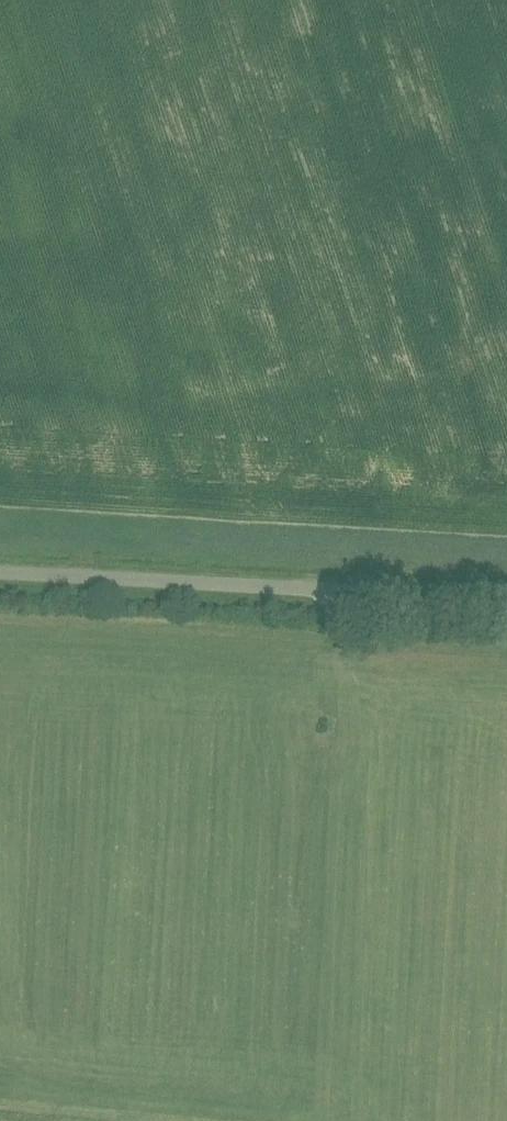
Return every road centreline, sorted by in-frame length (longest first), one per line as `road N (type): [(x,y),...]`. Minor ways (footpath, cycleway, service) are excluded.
road 1 (unclassified): [(506,601),(0,573)]

